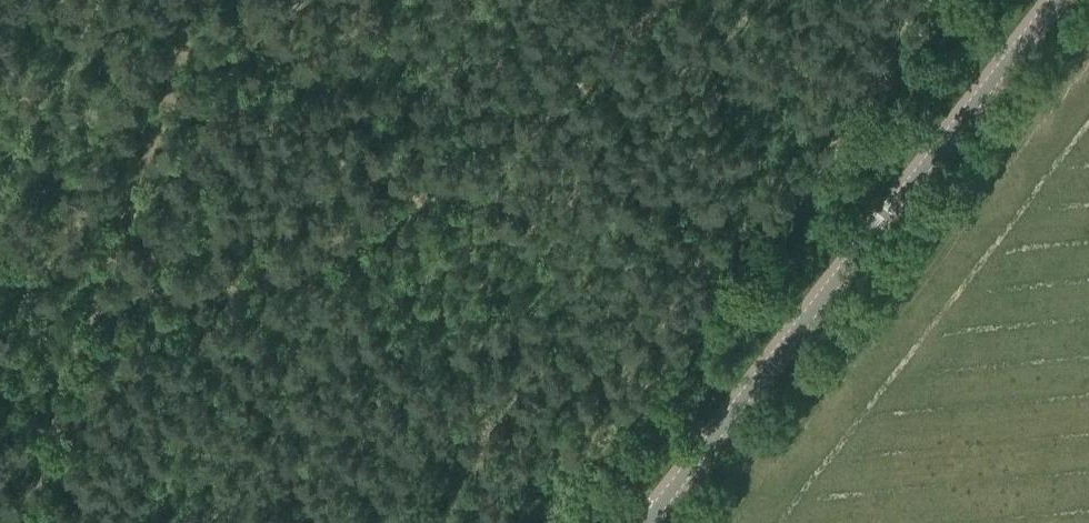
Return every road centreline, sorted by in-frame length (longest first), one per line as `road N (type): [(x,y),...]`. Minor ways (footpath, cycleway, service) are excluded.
road 1 (secondary): [(644,522),(1054,0)]
road 2 (track): [(98,299),(242,279),(341,244),(515,143),(588,83),(664,0)]
road 3 (track): [(202,0),(98,299)]
road 4 (track): [(98,299),(25,522)]

